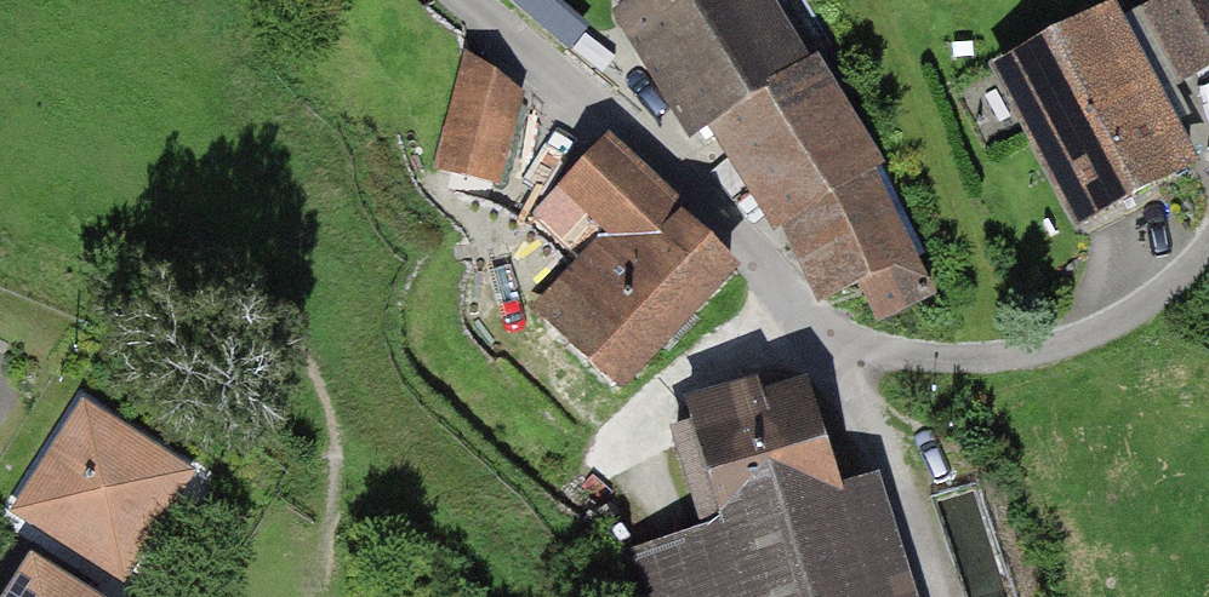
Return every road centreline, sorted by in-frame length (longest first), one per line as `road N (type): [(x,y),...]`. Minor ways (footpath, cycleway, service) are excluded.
road 1 (residential): [(462,0),(779,298),(834,343),(894,366),(980,368),(1114,334),(1182,275),(1208,226)]
road 2 (track): [(779,298),(650,416),(640,472),(689,596)]

